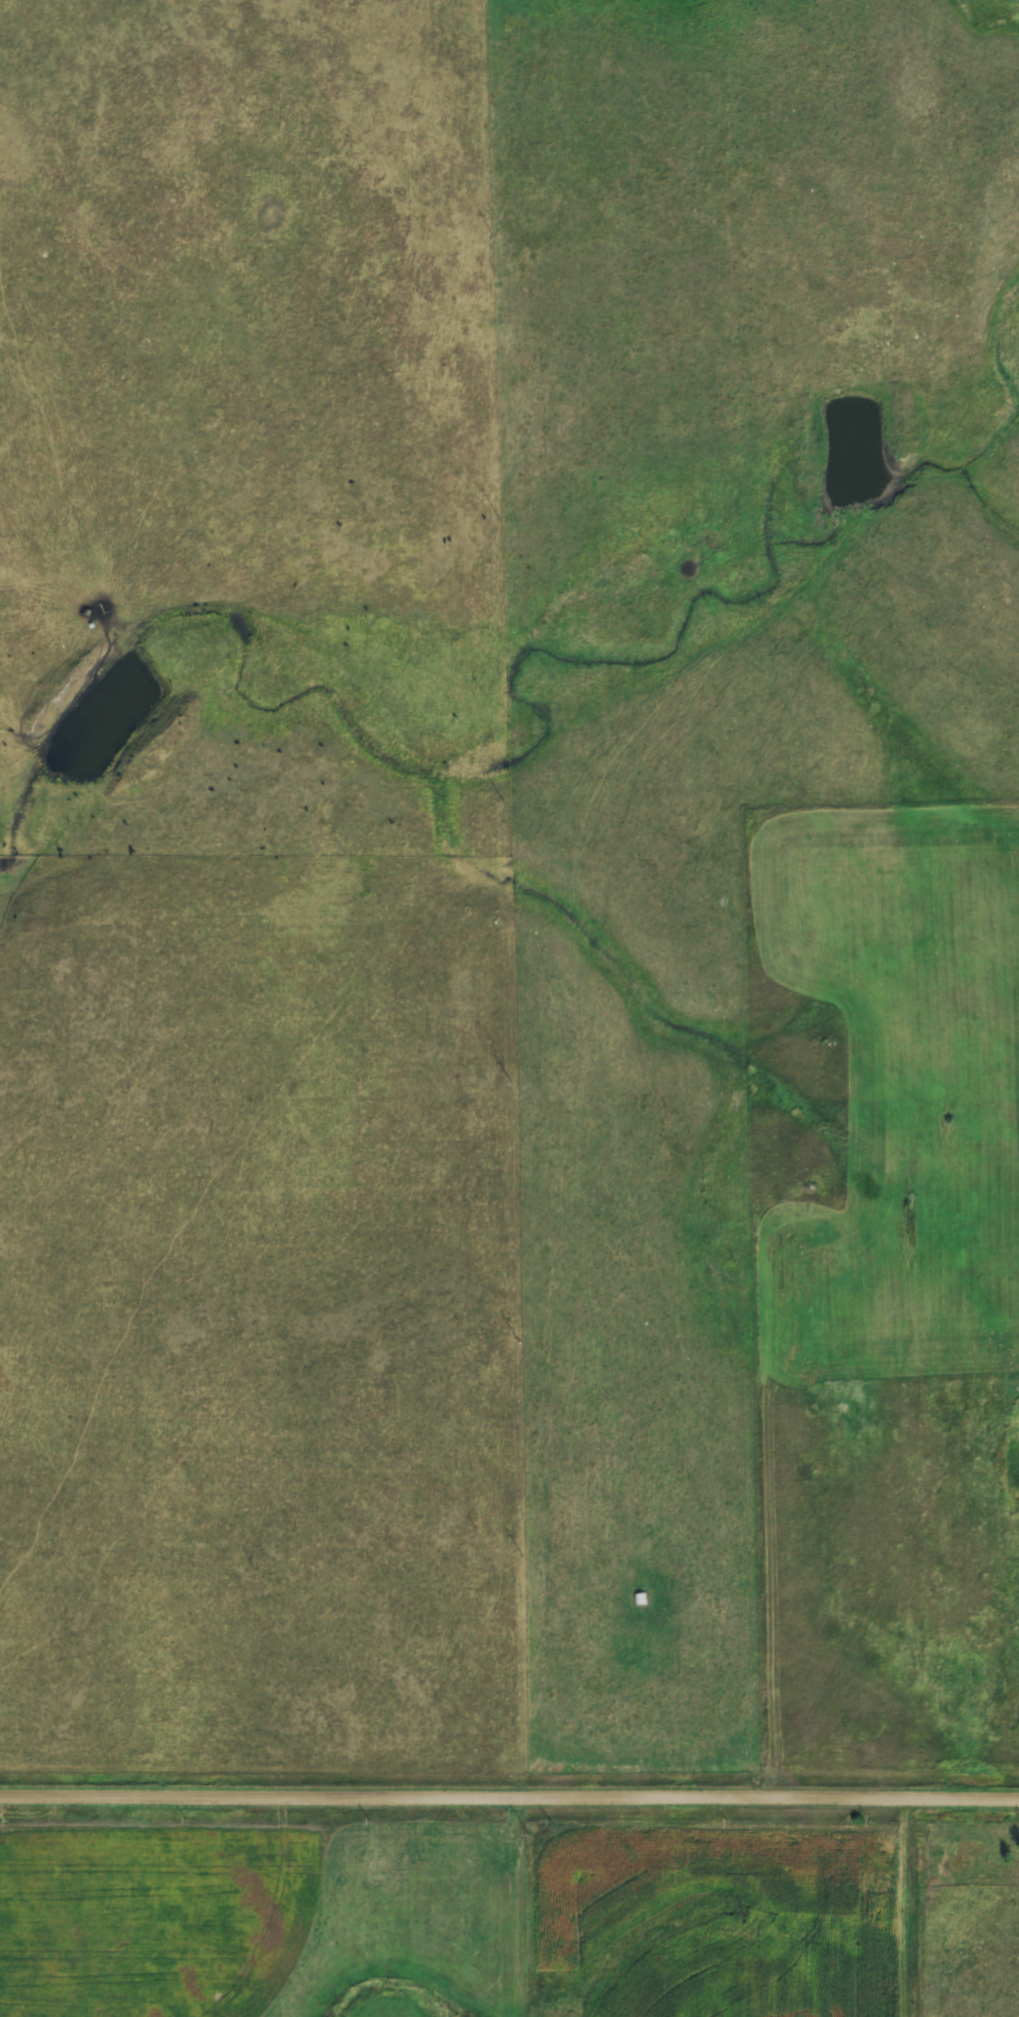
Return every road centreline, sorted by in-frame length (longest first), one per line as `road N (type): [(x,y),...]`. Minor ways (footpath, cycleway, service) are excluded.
road 1 (residential): [(1018,1796),(0,1795)]

